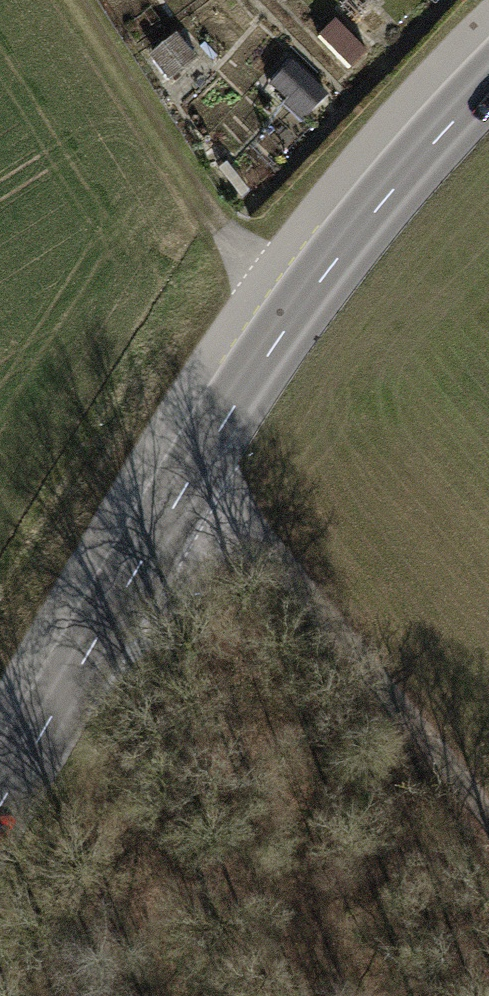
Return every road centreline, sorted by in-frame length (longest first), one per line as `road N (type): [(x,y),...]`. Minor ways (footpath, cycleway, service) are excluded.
road 1 (tertiary): [(488,97),(337,261),(293,320),(0,809)]
road 2 (track): [(188,486),(271,549),(488,816)]
road 3 (track): [(223,229),(79,0)]

